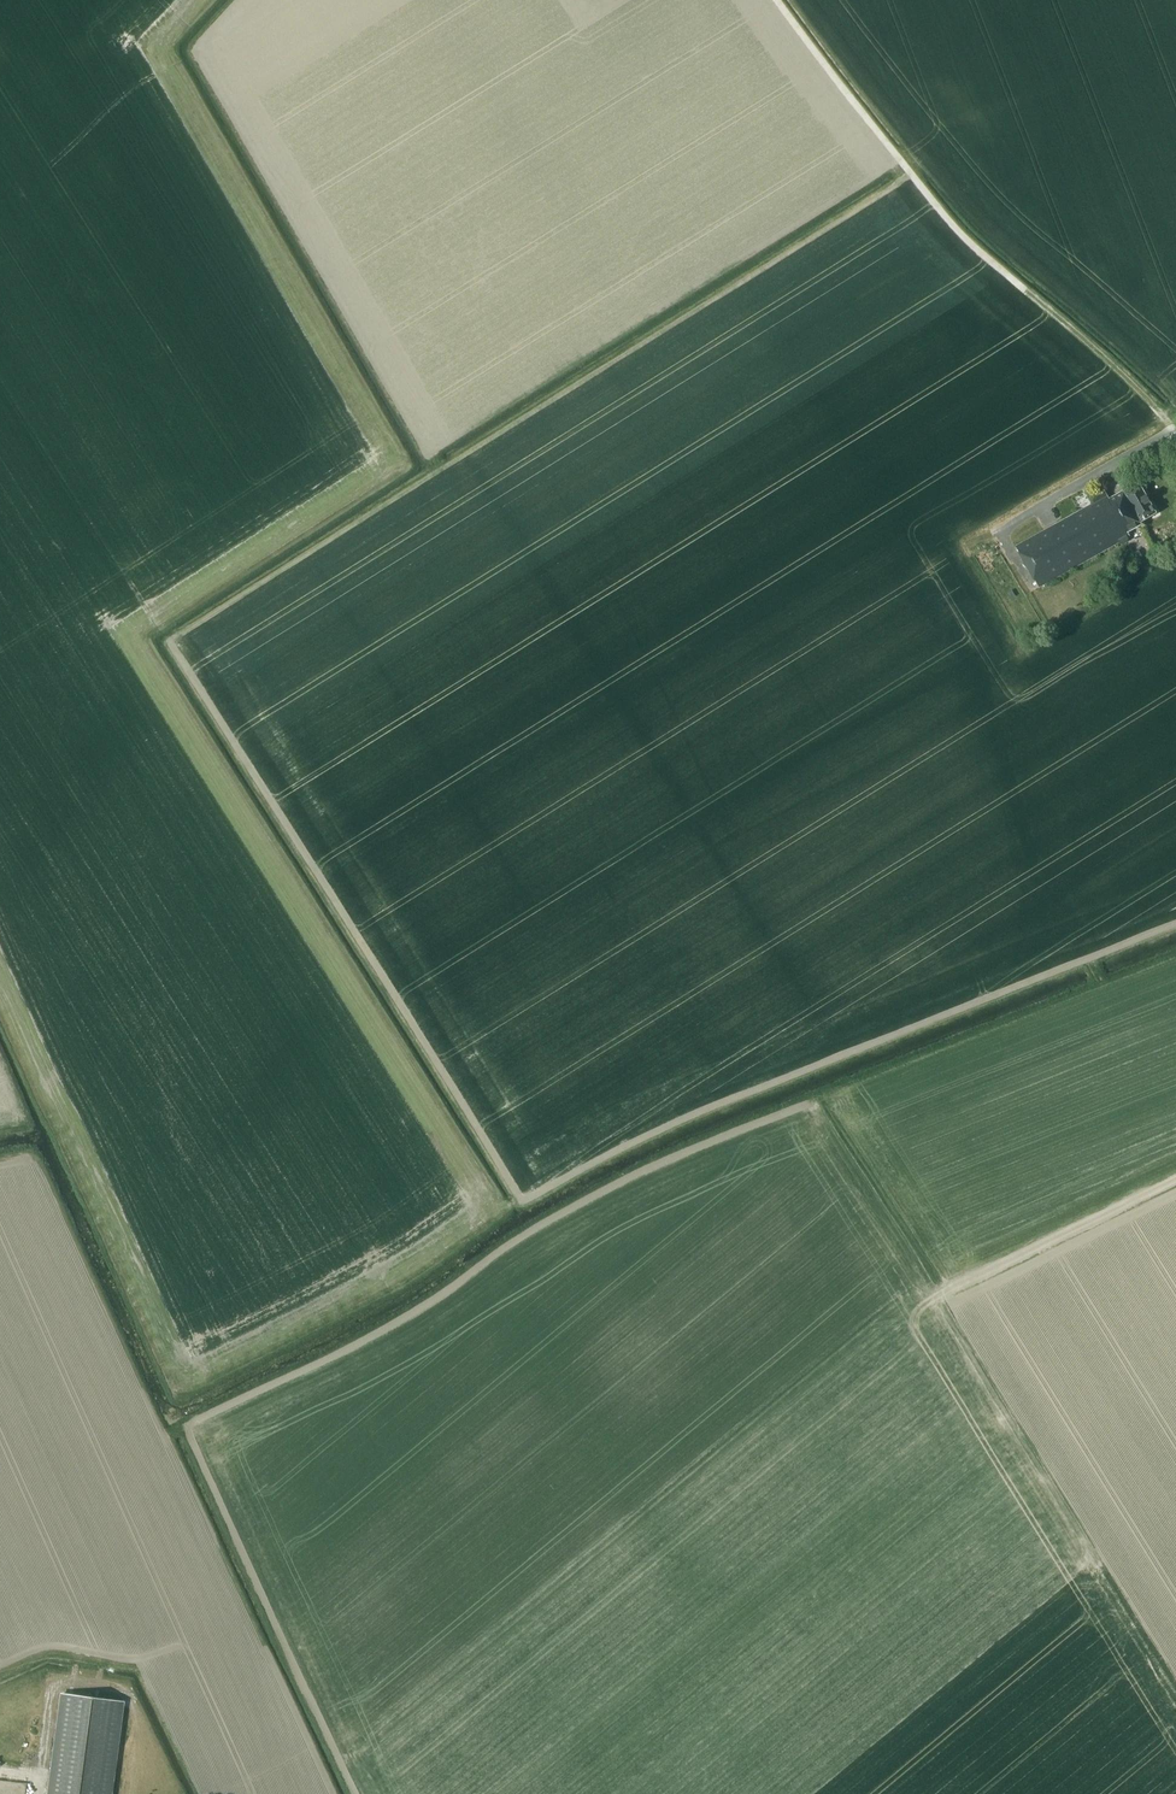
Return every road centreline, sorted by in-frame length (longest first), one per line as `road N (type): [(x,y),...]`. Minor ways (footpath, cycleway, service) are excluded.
road 1 (track): [(1174,433),(1150,400),(949,220),(778,0)]

